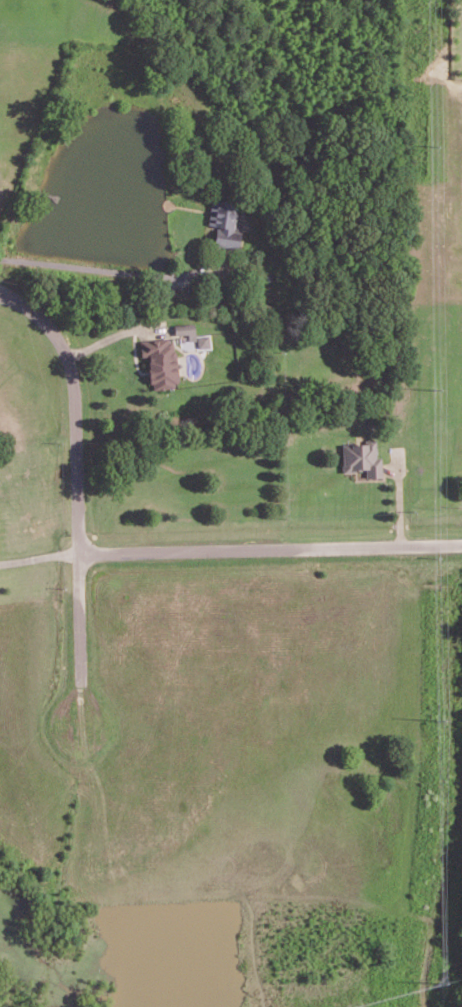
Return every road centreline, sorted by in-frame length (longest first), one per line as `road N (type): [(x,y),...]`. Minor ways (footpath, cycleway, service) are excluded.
road 1 (residential): [(0,296),(67,355),(74,385),(84,837)]
road 2 (residential): [(81,553),(461,544)]

